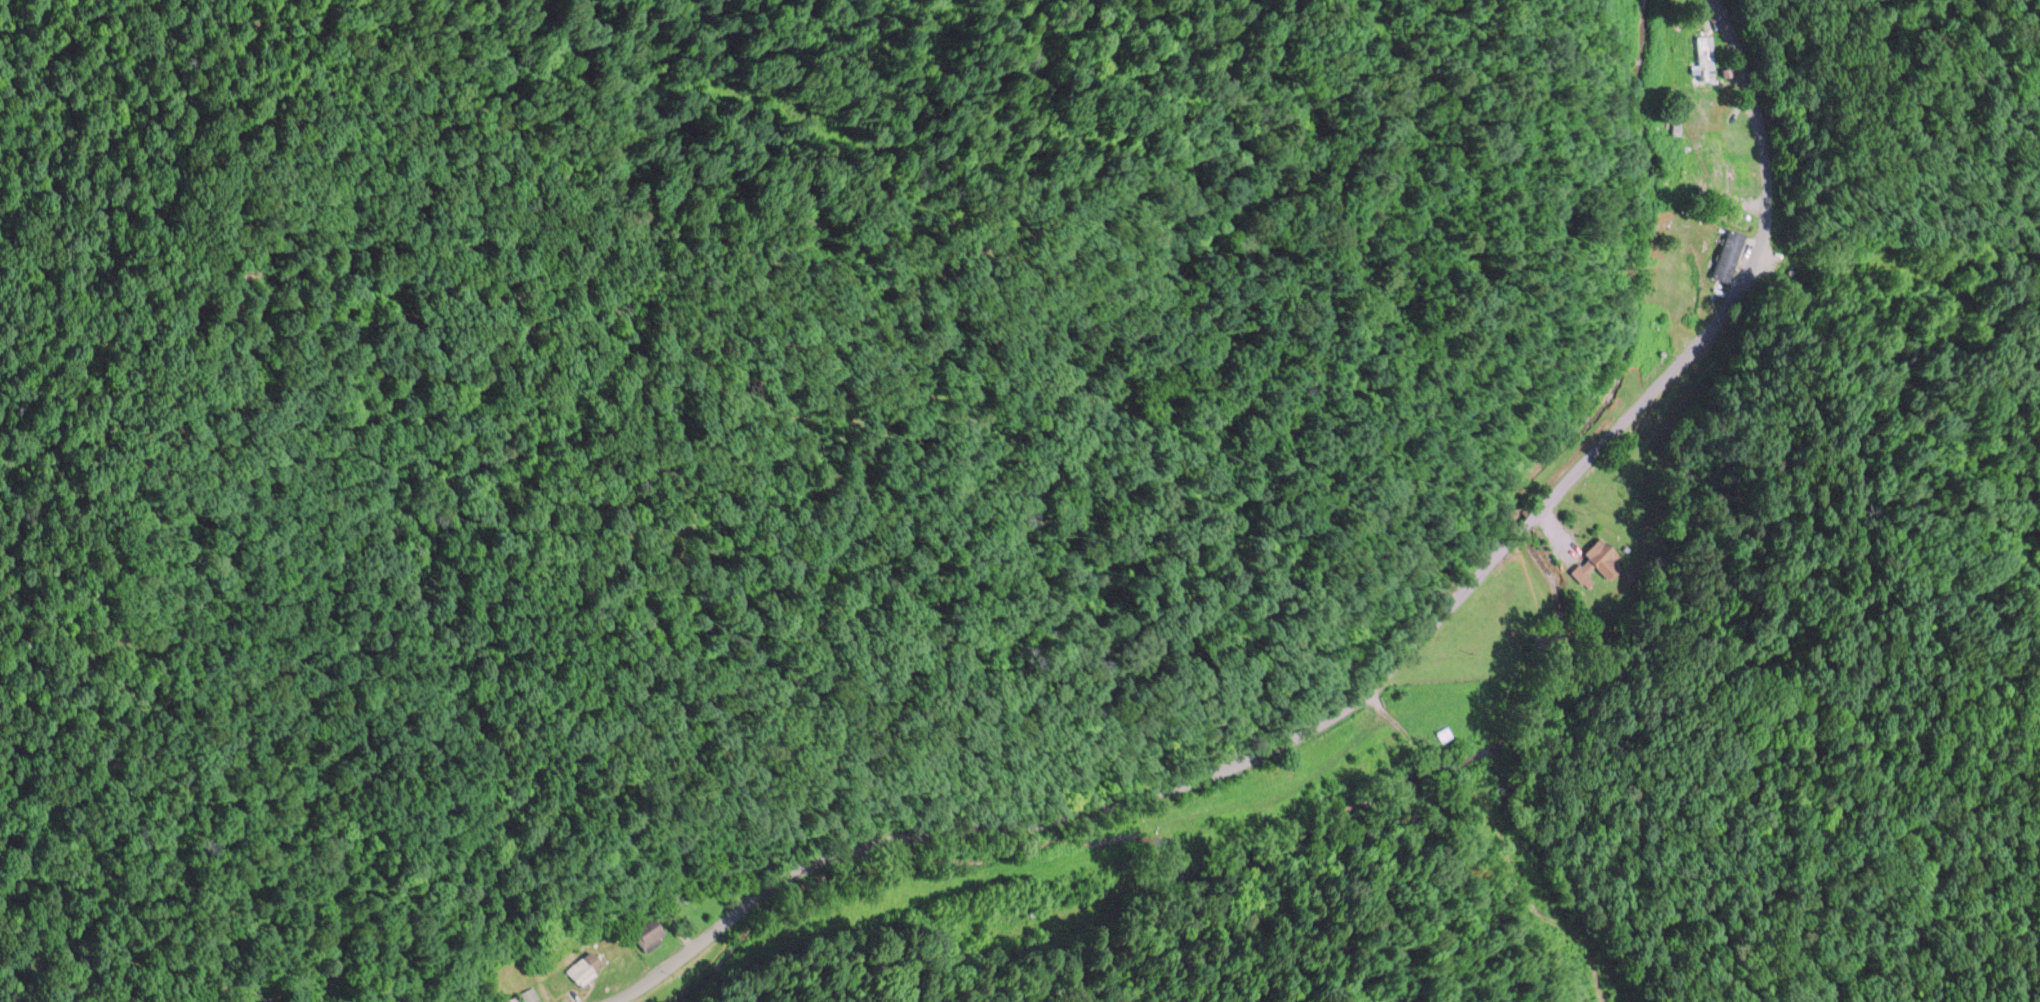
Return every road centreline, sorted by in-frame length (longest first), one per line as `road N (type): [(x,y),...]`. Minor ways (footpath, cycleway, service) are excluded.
road 1 (tertiary): [(609,1001),(775,878),(839,849),(947,826),(1103,808),(1296,735),(1371,690),(1731,308),(1762,254),(1773,186),(1760,114),(1721,0)]
road 2 (residential): [(1572,1001),(1560,959),(1435,818),(1371,690)]

